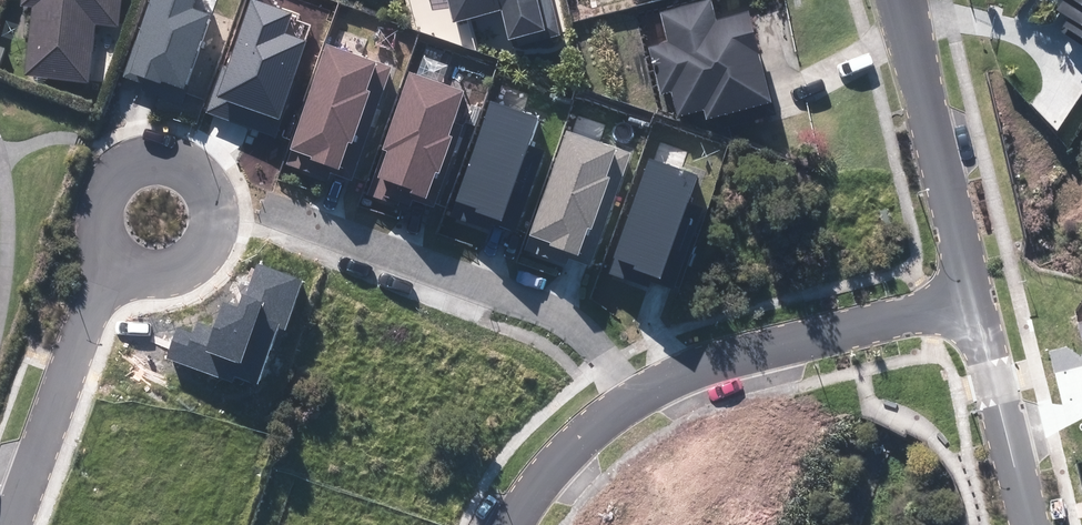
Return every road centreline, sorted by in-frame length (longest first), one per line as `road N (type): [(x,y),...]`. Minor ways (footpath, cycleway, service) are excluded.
road 1 (residential): [(975,296),(764,345),(660,383),(576,442),(509,524)]
road 2 (residential): [(106,266),(97,221),(104,188),(129,164),(160,158),(201,180),(214,217),(210,237),(184,267),(145,273)]
road 3 (residential): [(899,0),(975,296)]
road 4 (residential): [(10,524),(106,266)]
road 5 (residential): [(975,296),(1031,524)]

